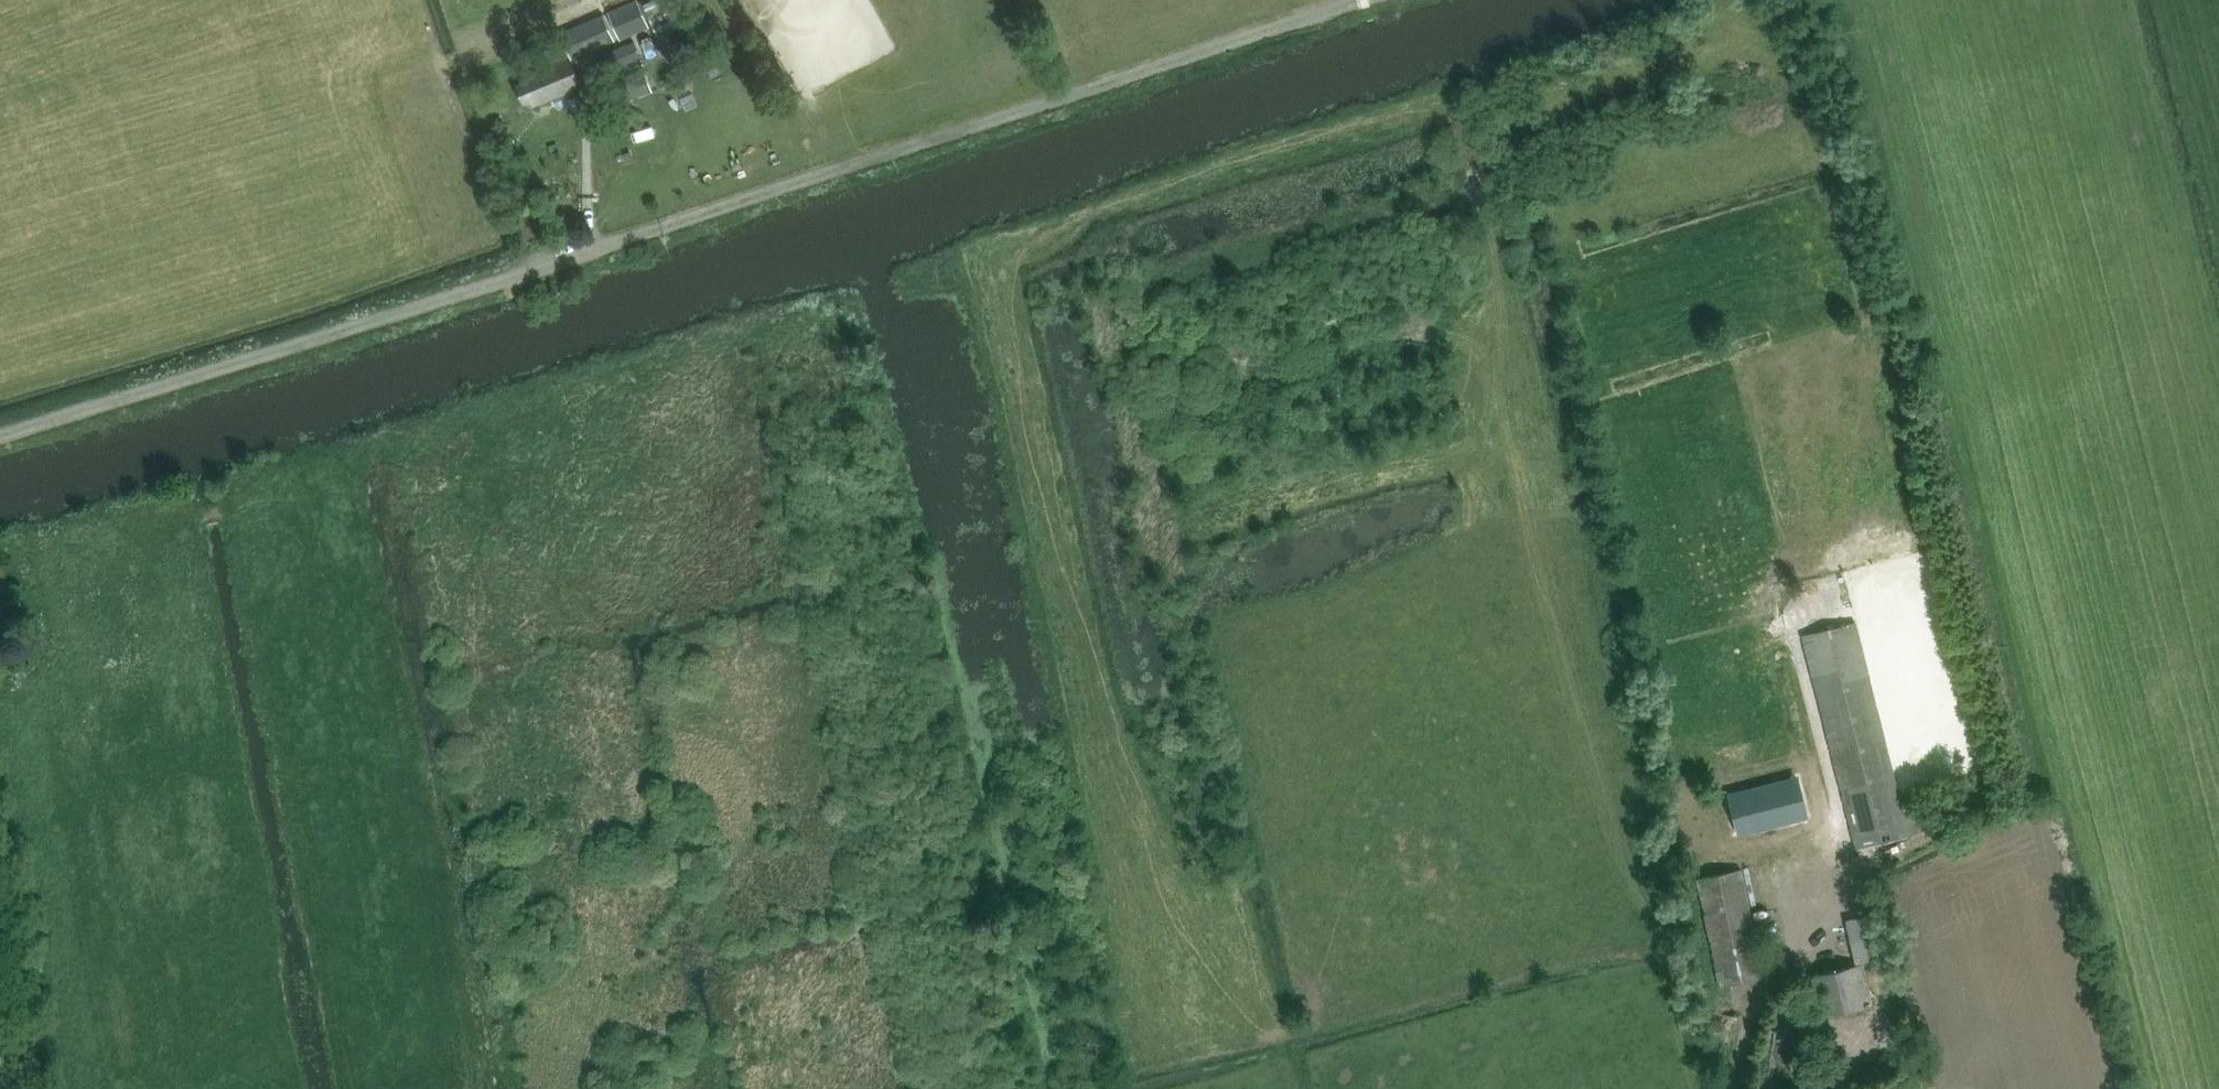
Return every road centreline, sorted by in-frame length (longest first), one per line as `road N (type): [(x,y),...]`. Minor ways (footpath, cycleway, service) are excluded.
road 1 (track): [(0,439),(1357,0)]
road 2 (track): [(1745,1088),(1762,1014),(1794,953),(1826,944)]

